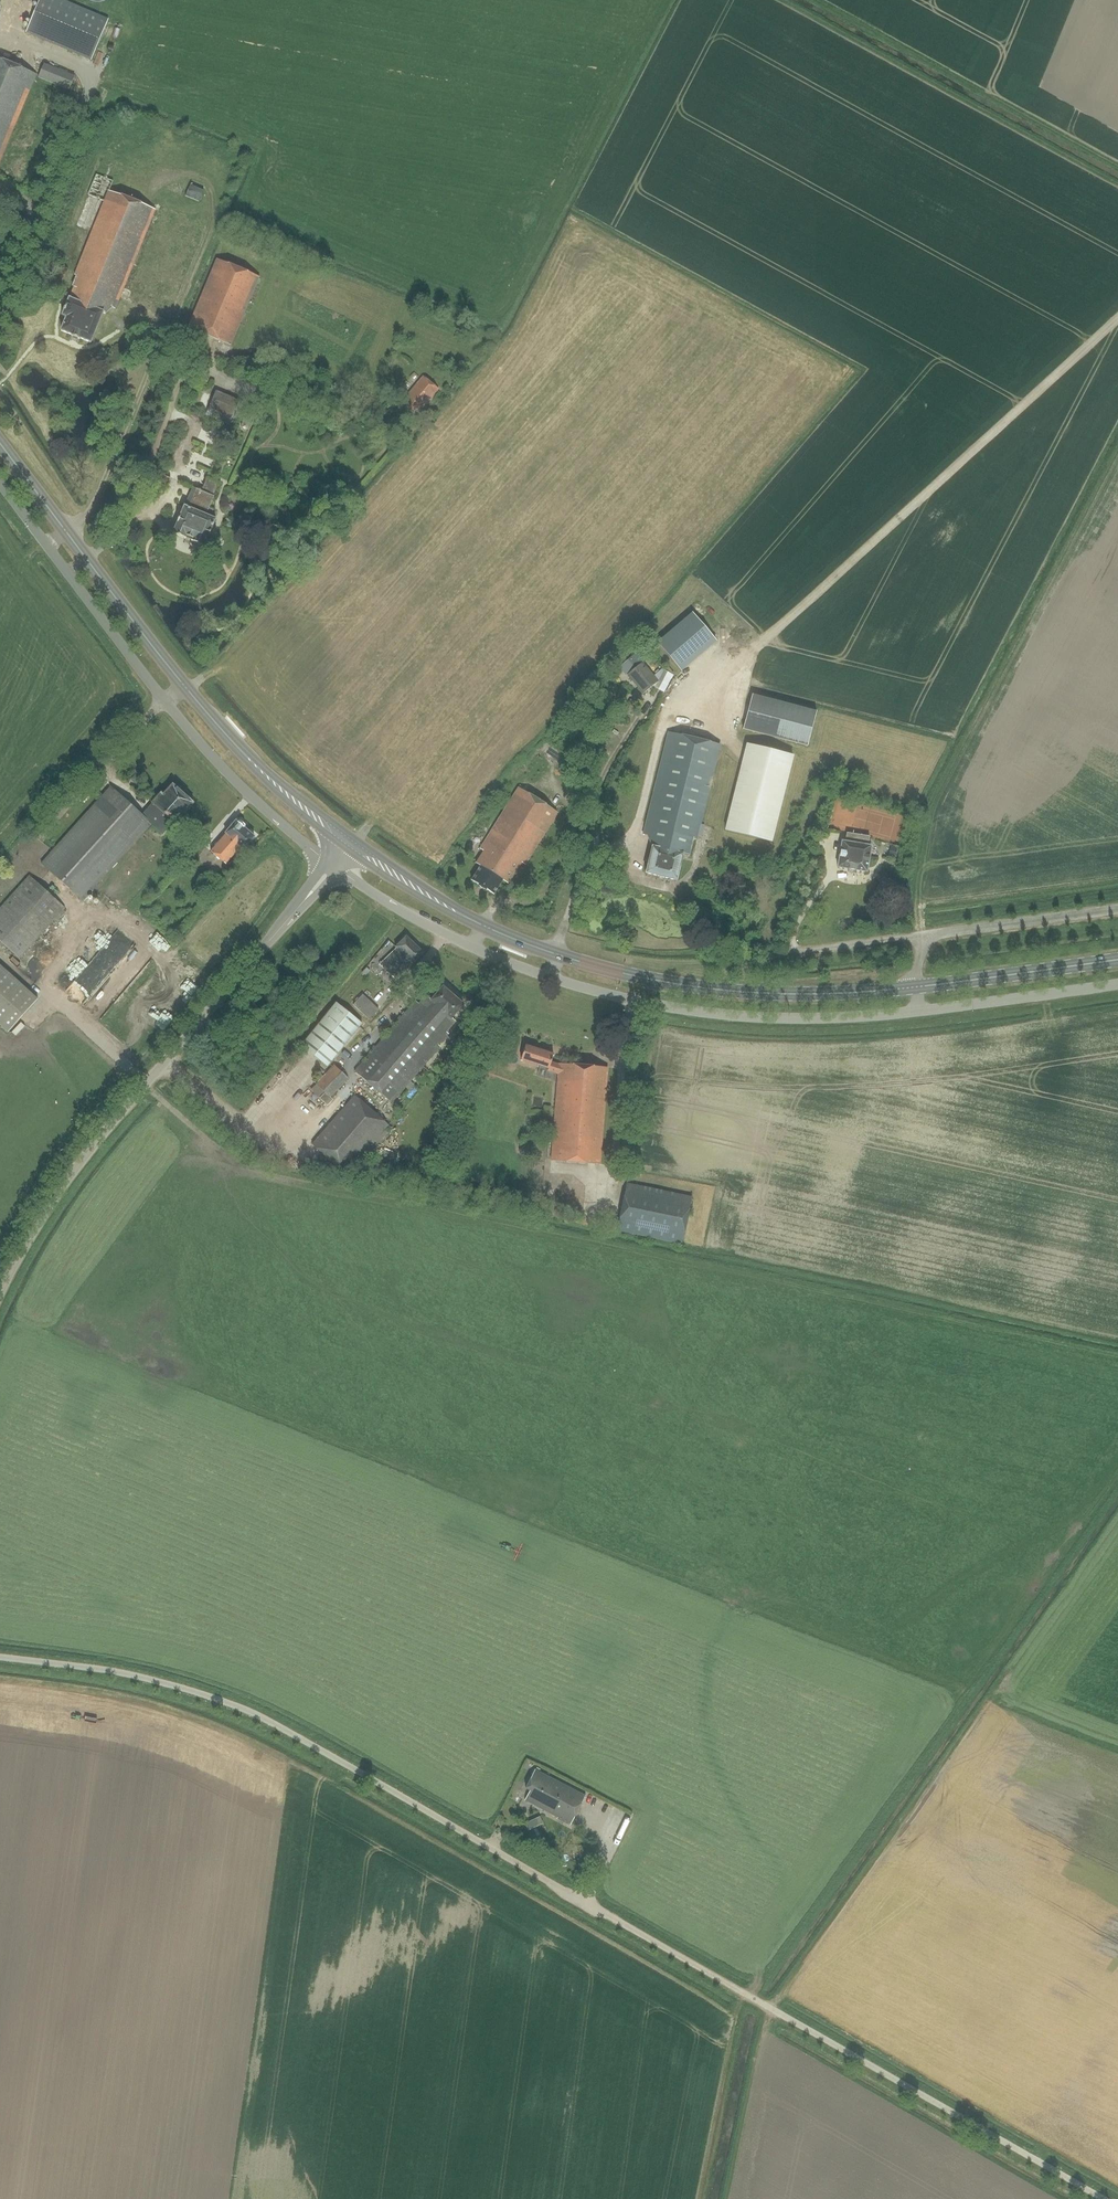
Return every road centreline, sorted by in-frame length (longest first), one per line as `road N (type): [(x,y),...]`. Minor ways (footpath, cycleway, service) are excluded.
road 1 (unclassified): [(1099,2198),(278,1727),(157,1682),(0,1658)]
road 2 (unclassified): [(1117,984),(788,1022),(686,1009),(551,977),(471,947),(332,865)]
road 3 (secondary): [(914,987),(748,994),(623,974),(483,926),(351,844)]
road 4 (secondary): [(351,844),(205,710),(0,444)]
road 5 (unclassified): [(0,1273),(55,1188),(332,865)]
road 6 (residential): [(0,480),(165,703),(248,793),(332,865)]
road 7 (secondary): [(914,987),(1117,960)]

